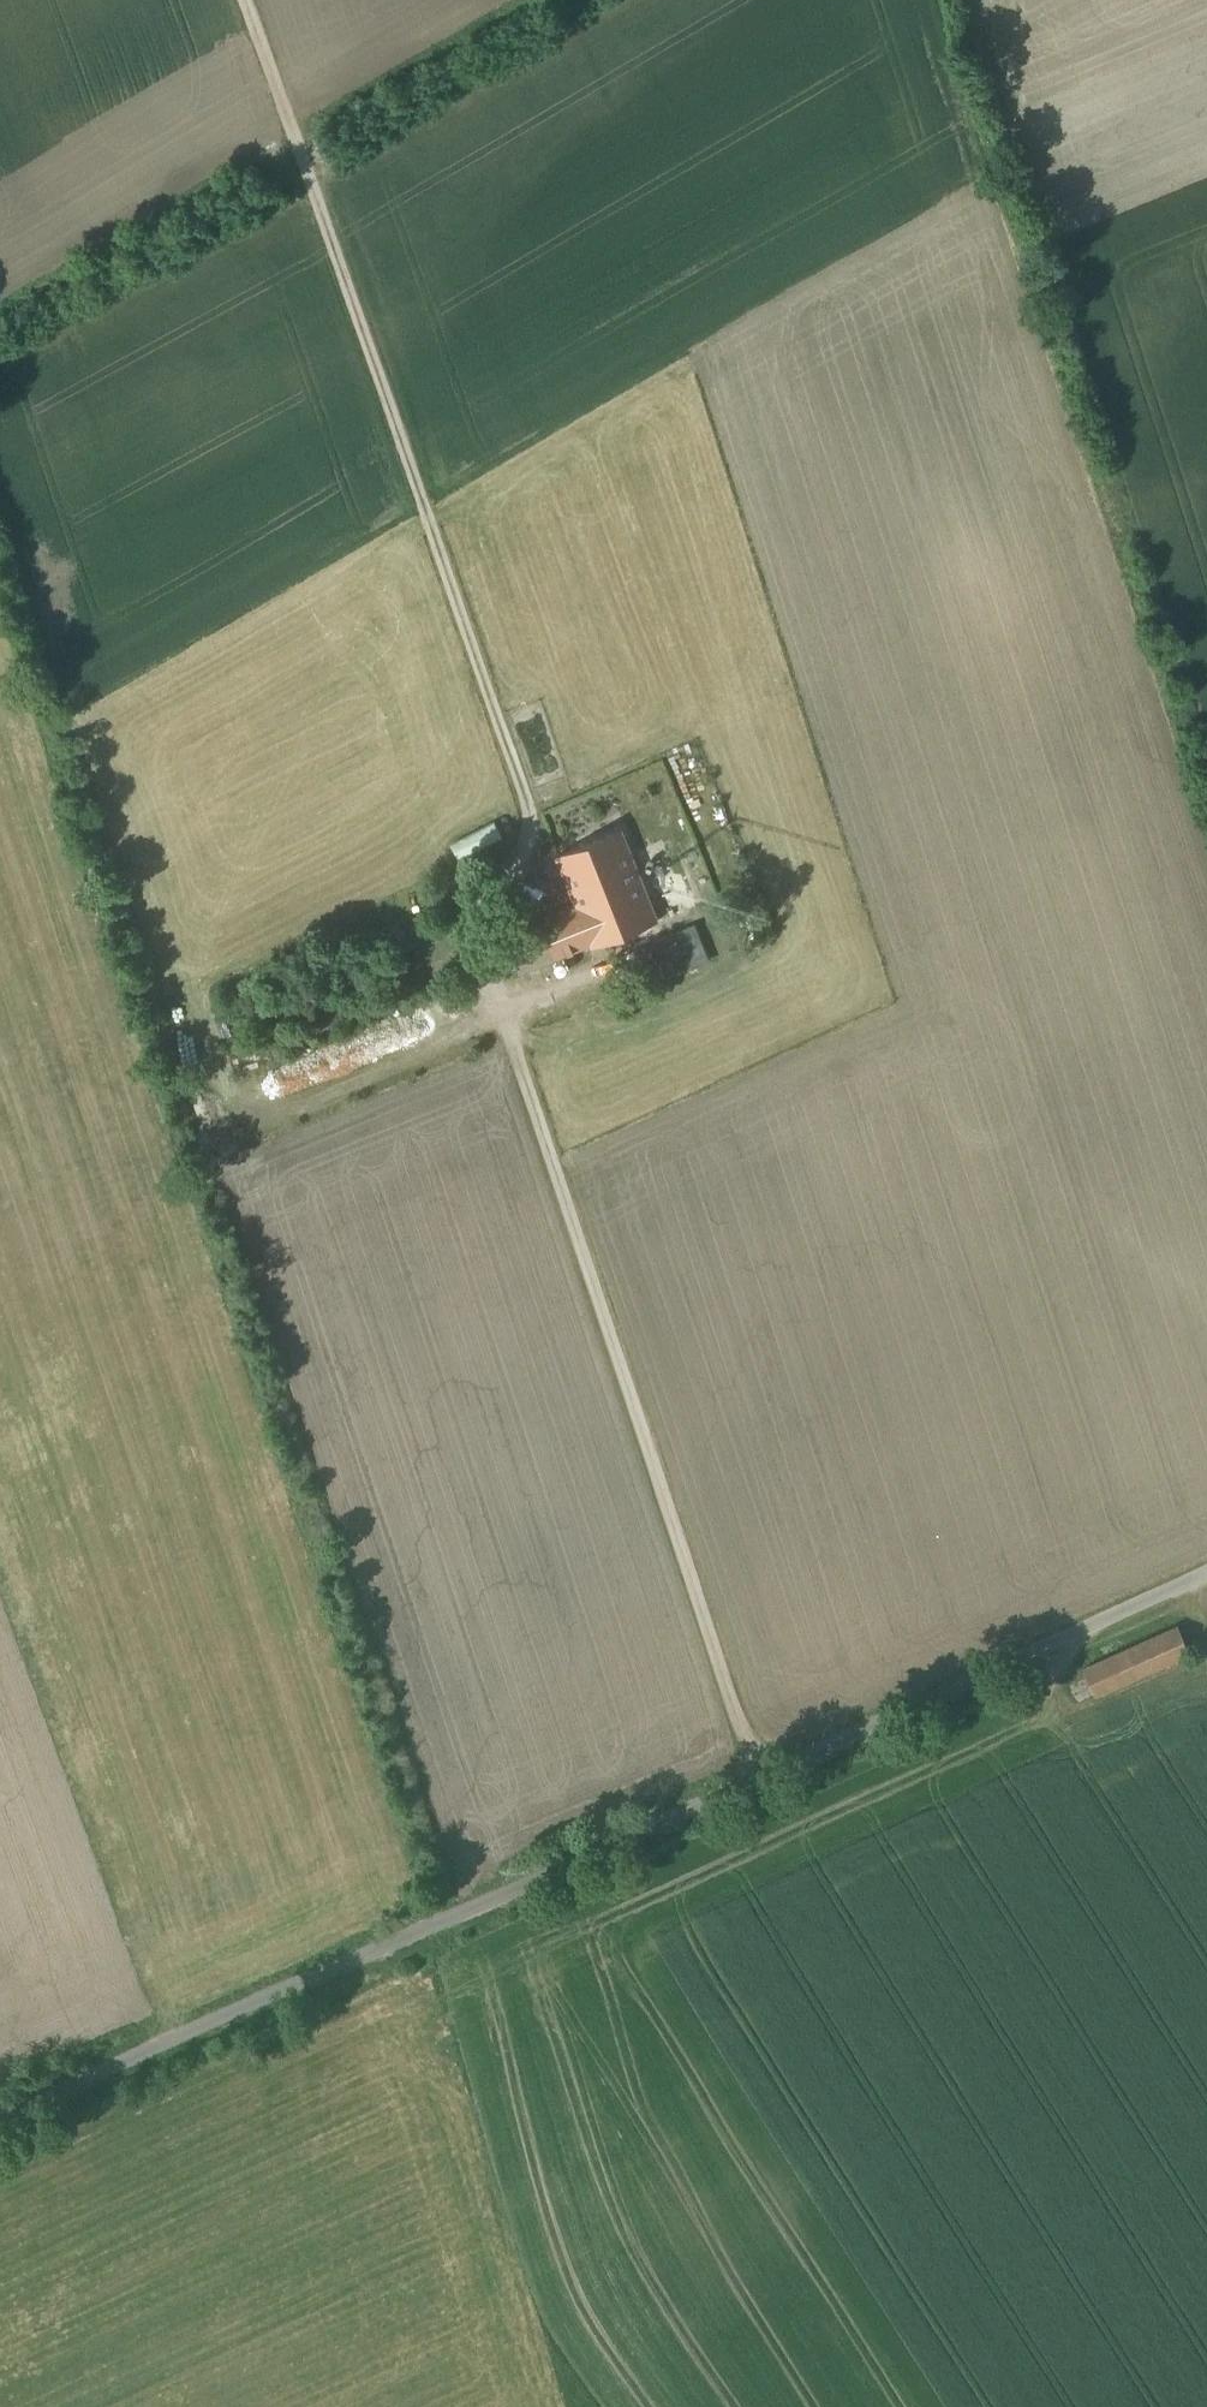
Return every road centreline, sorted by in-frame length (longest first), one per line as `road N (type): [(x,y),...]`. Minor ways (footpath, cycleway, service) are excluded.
road 1 (unclassified): [(0,2127),(1206,1571)]

